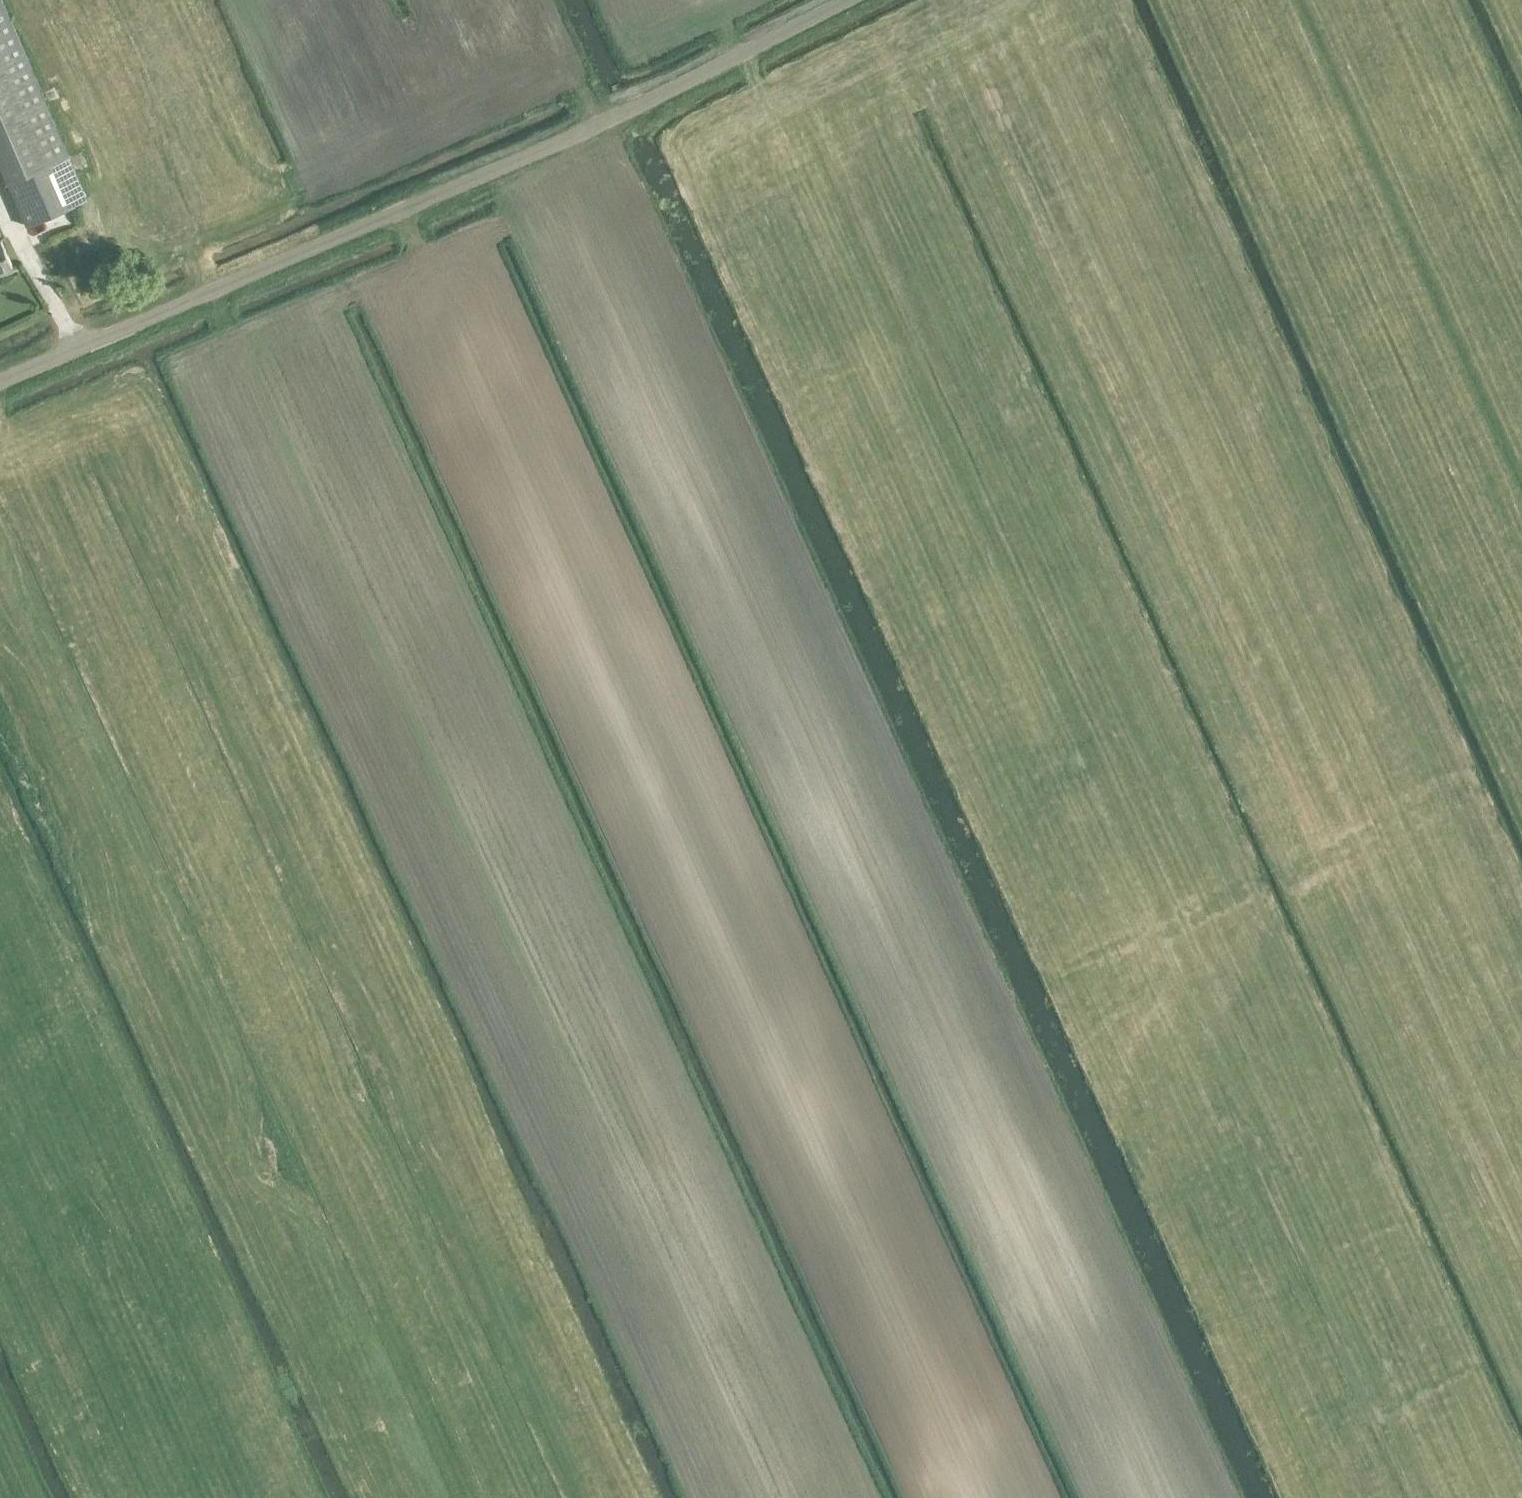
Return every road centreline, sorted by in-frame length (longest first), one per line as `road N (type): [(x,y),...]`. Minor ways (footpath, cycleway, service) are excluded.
road 1 (unclassified): [(0,387),(640,116),(863,0)]

